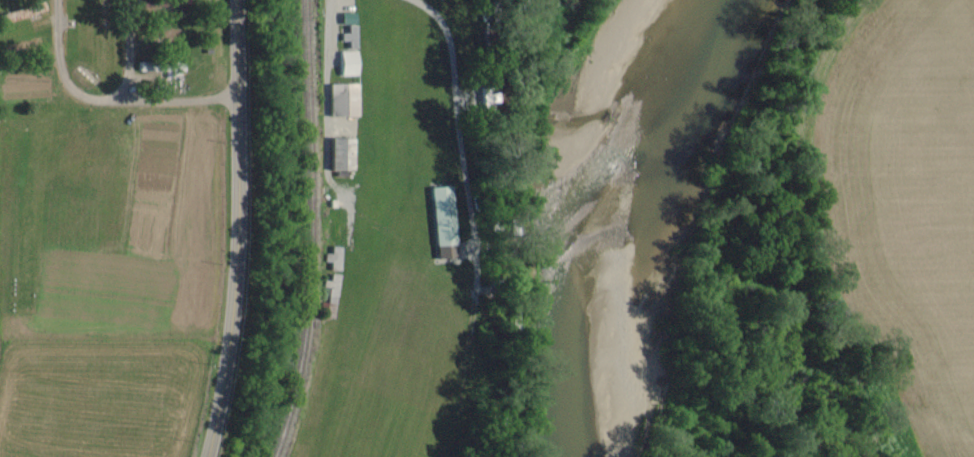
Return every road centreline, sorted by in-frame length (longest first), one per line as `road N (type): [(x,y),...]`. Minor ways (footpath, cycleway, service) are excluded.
road 1 (secondary): [(237,0),(234,291),(205,456)]

